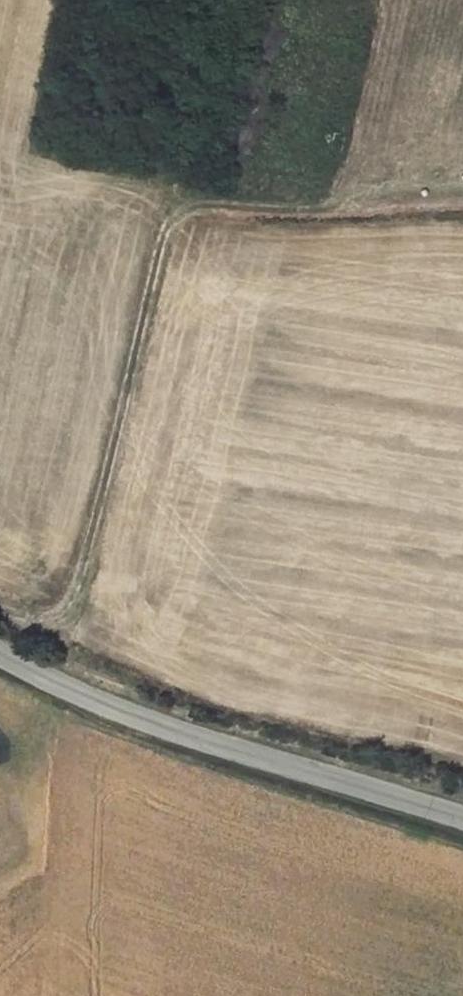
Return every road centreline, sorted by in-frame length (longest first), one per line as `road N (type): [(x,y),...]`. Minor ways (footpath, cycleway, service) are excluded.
road 1 (unclassified): [(0,655),(280,764),(462,820)]

